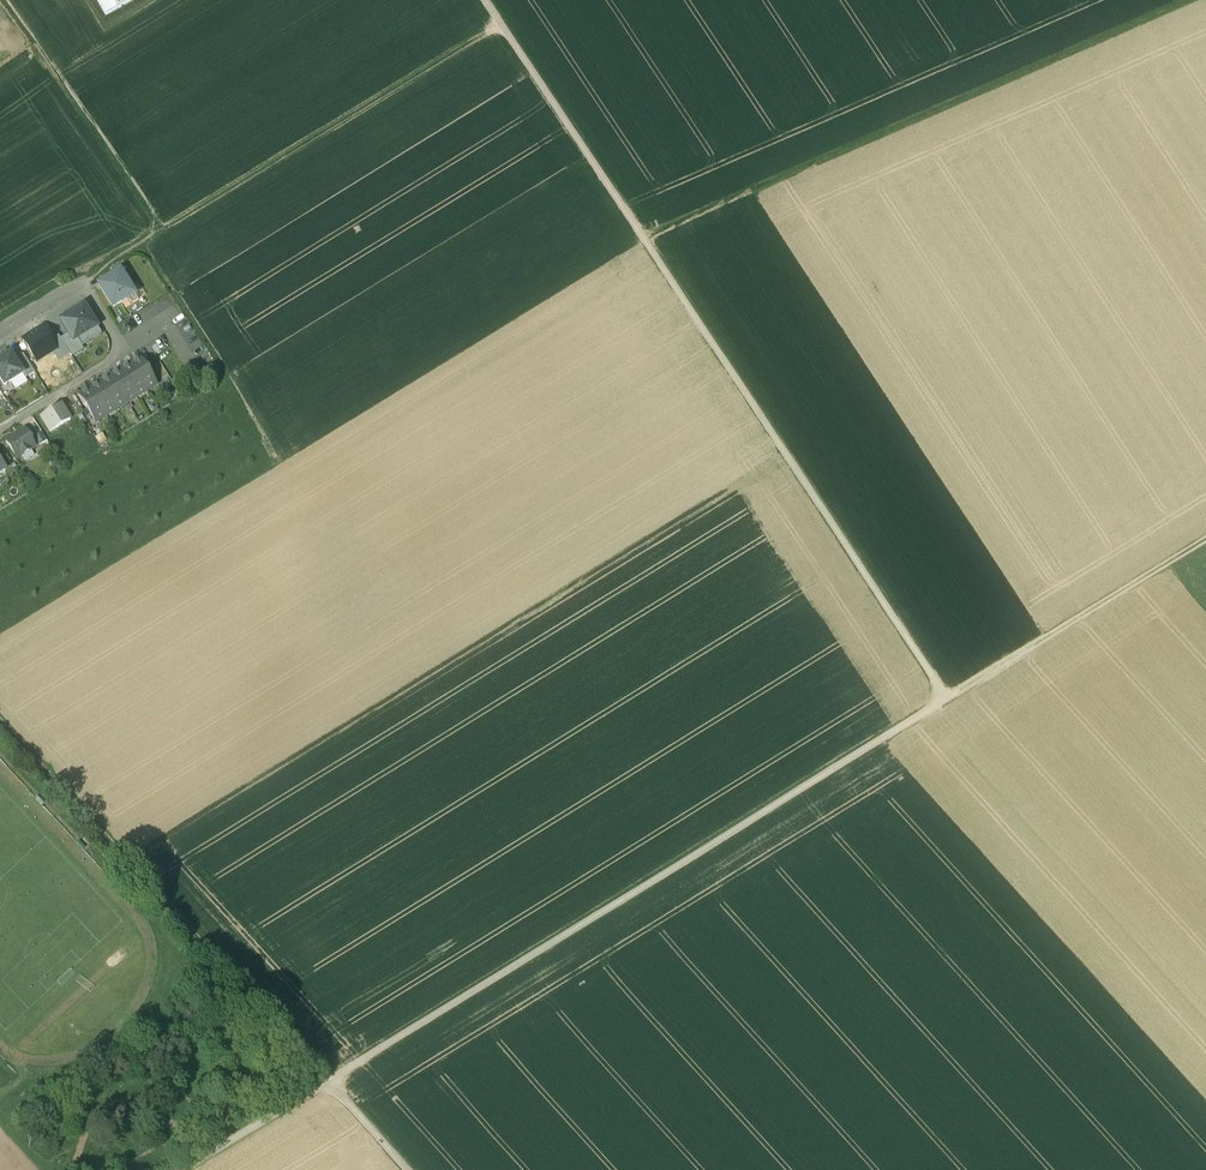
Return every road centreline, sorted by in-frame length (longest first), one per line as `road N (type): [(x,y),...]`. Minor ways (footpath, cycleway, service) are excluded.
road 1 (track): [(187,1169),(944,700),(484,0)]
road 2 (track): [(0,723),(406,1169)]
road 3 (track): [(641,237),(1195,0)]
road 4 (track): [(83,285),(500,24)]
road 5 (track): [(944,700),(1205,540)]
road 6 (track): [(161,233),(2,0)]
road 7 (residential): [(0,428),(123,355),(83,285)]

